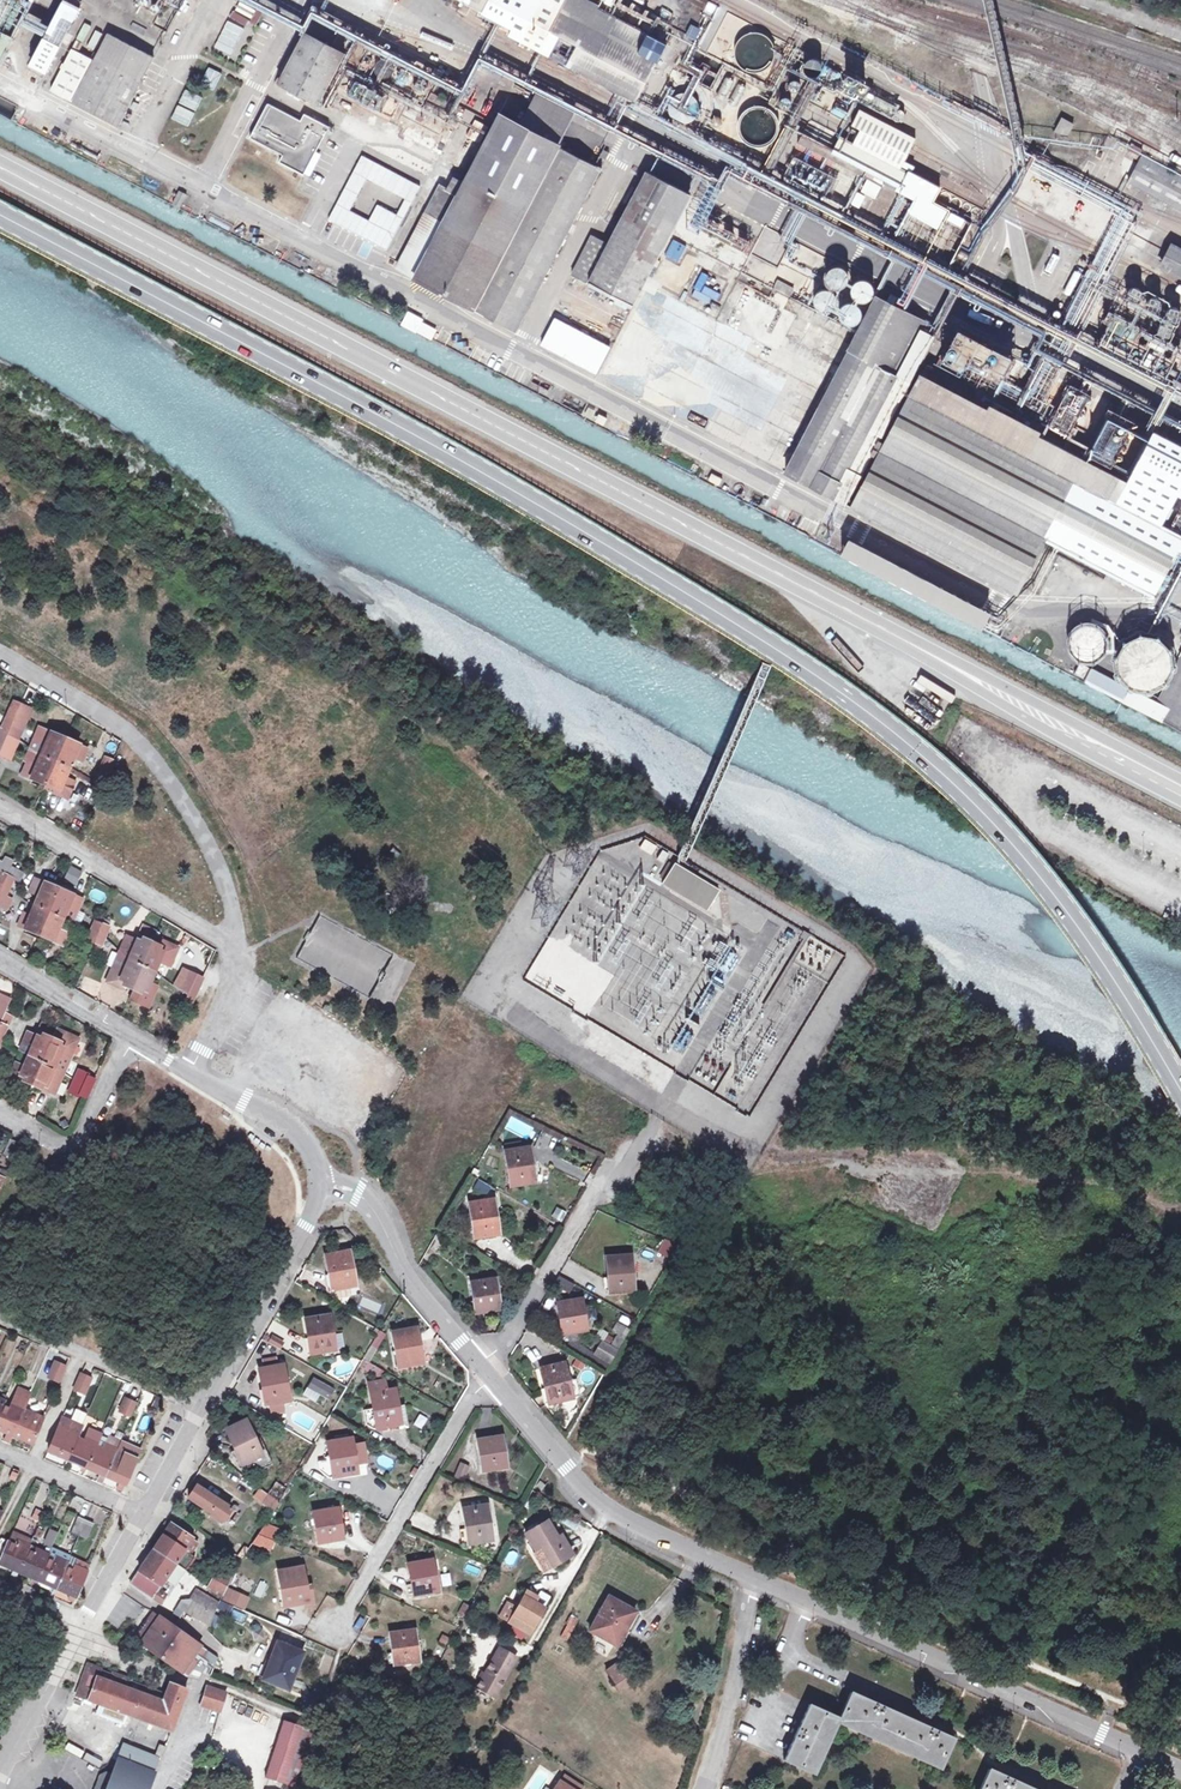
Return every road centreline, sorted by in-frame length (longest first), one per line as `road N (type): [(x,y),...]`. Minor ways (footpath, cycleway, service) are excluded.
road 1 (trunk): [(0,216),(481,473),(848,699),(998,834),(1062,914),(1180,1102)]
road 2 (secondary): [(0,168),(1180,790)]
road 3 (unclassified): [(750,1585),(1180,1772)]
road 4 (residential): [(241,961),(226,877),(168,777),(111,723),(0,656)]
road 5 (unclassified): [(483,1370),(618,1522),(750,1585)]
road 6 (residential): [(660,1110),(595,1191),(483,1370)]
road 7 (residential): [(344,1625),(483,1370)]
road 8 (residential): [(0,817),(241,961)]
road 9 (unclassified): [(320,1189),(355,1193),(376,1211),(420,1298),(483,1370)]
road 10 (residential): [(206,1404),(320,1189)]
road 11 (residential): [(0,1314),(206,1404)]
road 12 (residential): [(0,1110),(77,1153),(130,1037)]
road 13 (unclassified): [(750,1585),(736,1687),(708,1788)]
road 14 (track): [(86,1351),(0,1538)]
road 15 (residential): [(189,1072),(295,1131),(320,1189)]
road 16 (residential): [(0,1774),(80,1619)]
road 17 (residential): [(0,1447),(147,1511)]
road 18 (residential): [(0,960),(130,1037)]
road 19 (residential): [(80,1619),(147,1511)]
road 20 (residential): [(189,1072),(235,1001),(241,961)]
road 21 (residential): [(147,1511),(206,1404)]

